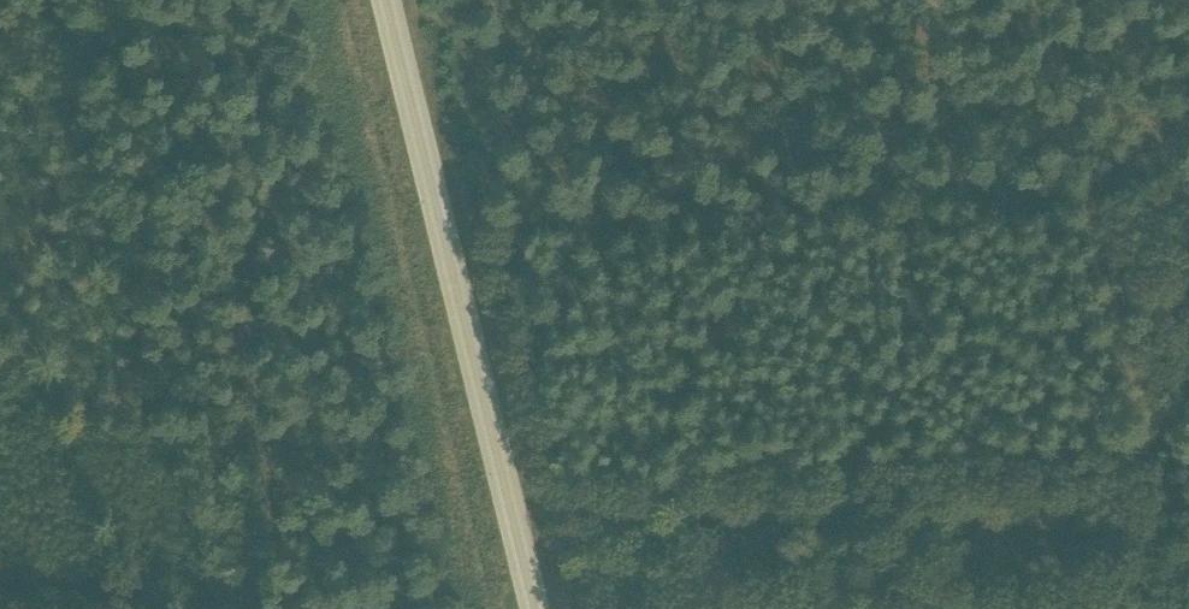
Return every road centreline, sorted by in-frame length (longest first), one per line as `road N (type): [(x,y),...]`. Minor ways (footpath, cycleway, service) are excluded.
road 1 (tertiary): [(536,608),(386,0)]

